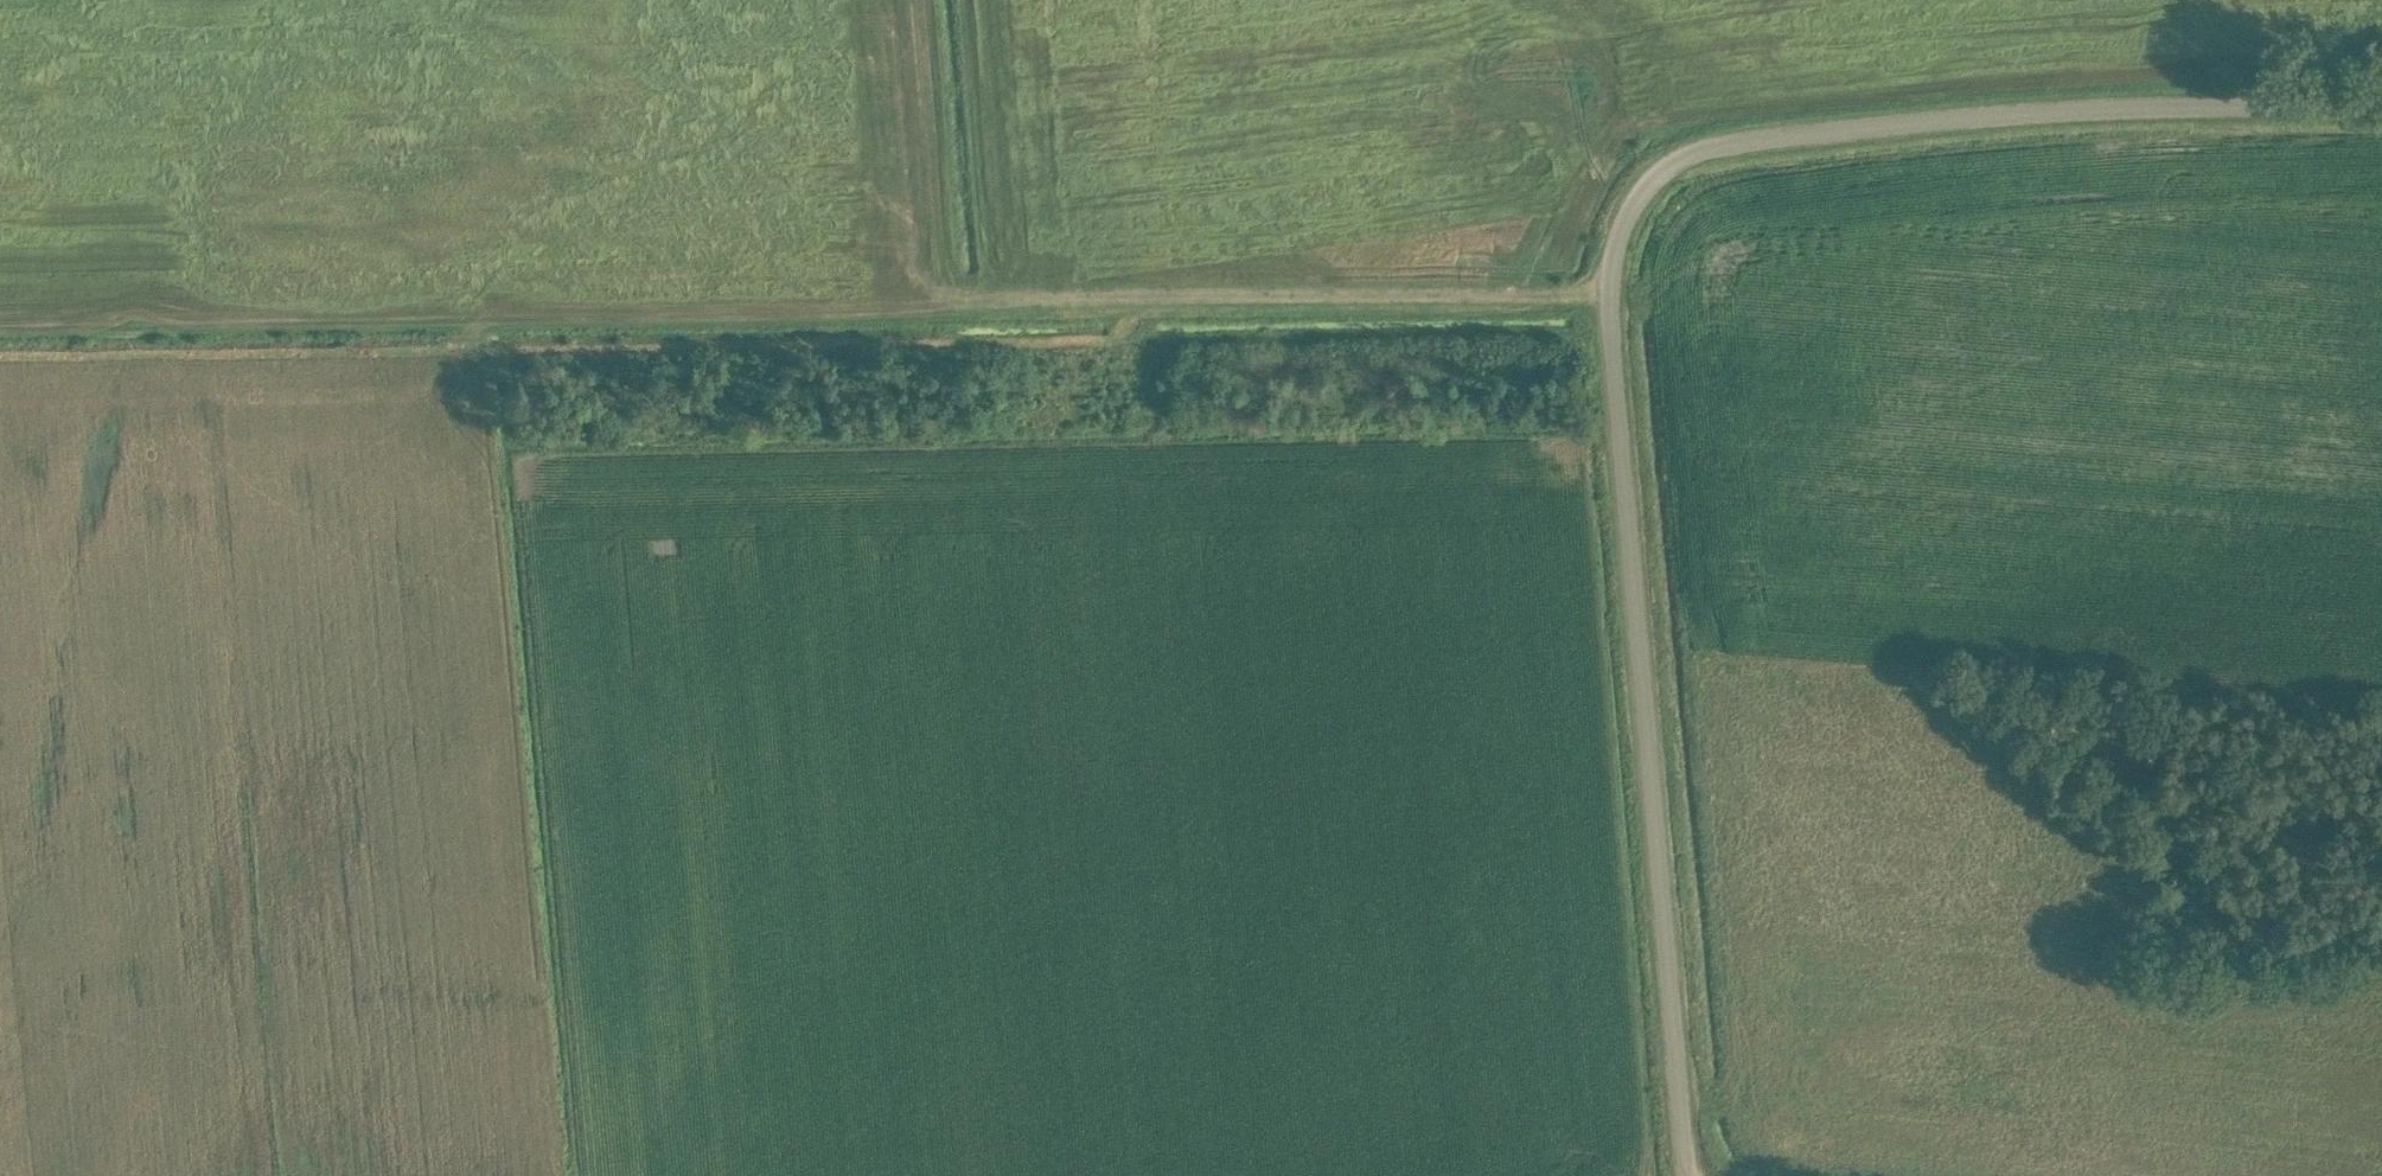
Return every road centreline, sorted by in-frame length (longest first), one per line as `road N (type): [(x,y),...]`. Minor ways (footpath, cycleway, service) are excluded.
road 1 (unclassified): [(1687,1175),(1615,323),(1619,260),(1651,193),(1683,167),(1727,150),(2005,117),(2381,113)]
road 2 (track): [(0,330),(1376,307),(1600,296),(1618,284)]

